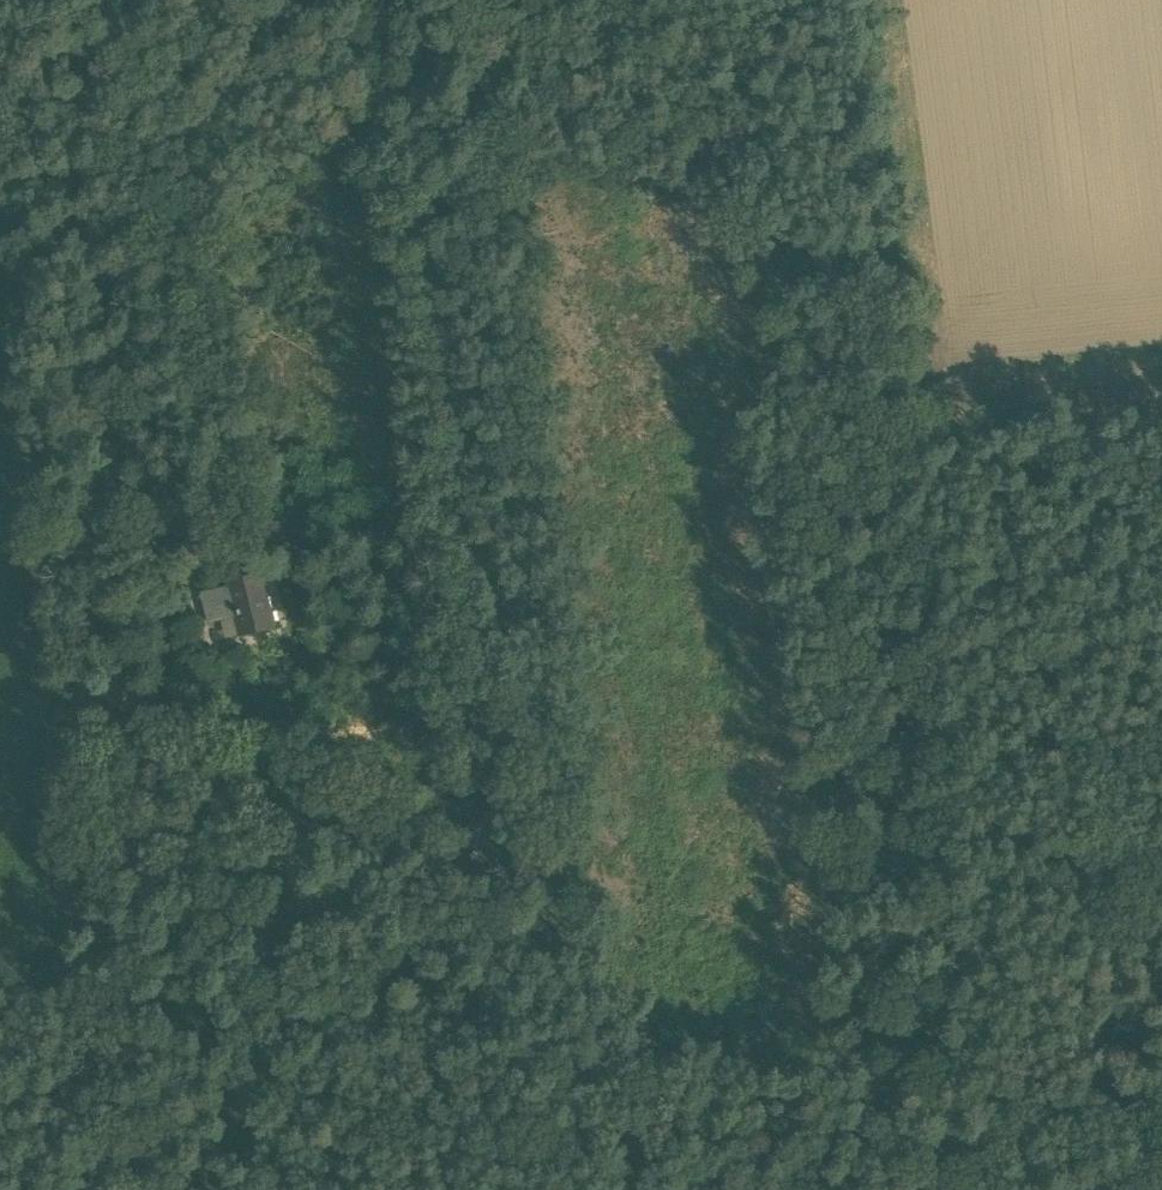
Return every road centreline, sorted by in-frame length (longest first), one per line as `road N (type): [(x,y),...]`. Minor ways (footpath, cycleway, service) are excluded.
road 1 (track): [(0,979),(1161,1122)]
road 2 (track): [(277,1014),(274,891),(298,756)]

